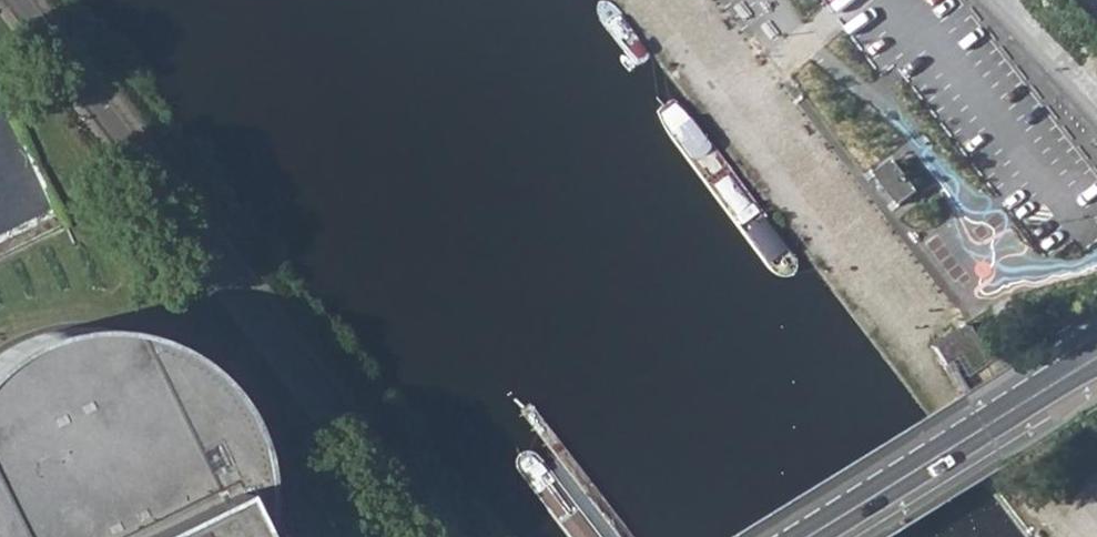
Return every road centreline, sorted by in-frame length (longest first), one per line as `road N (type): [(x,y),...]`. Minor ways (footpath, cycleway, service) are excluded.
road 1 (residential): [(19,0),(446,536)]
road 2 (primary): [(806,536),(1096,358)]

